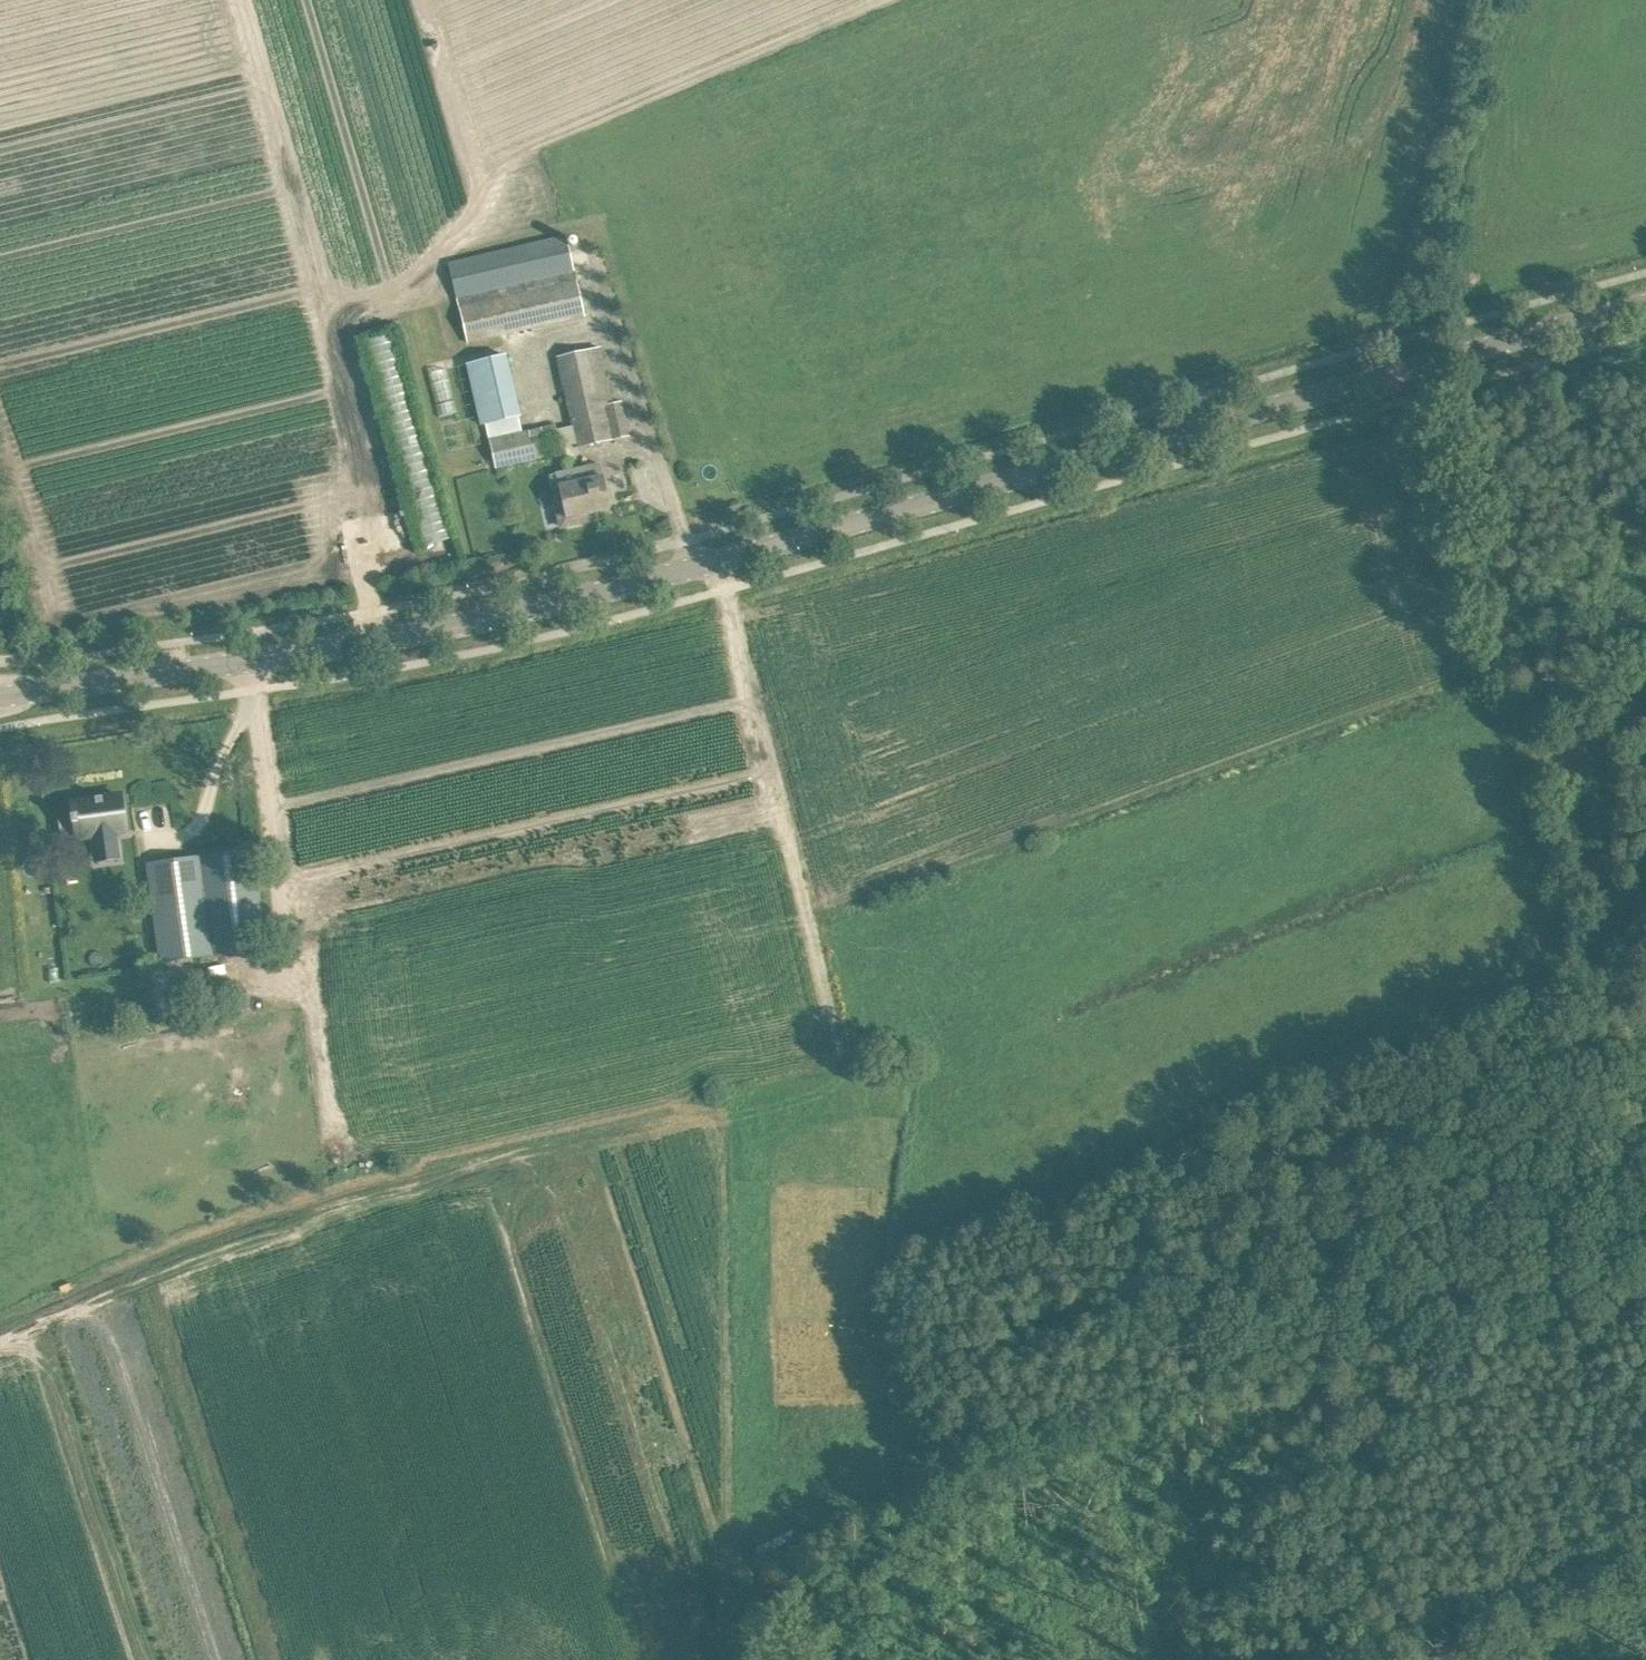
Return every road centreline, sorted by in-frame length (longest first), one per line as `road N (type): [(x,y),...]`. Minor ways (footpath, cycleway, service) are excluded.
road 1 (tertiary): [(0,695),(377,640),(611,588),(1645,302)]

